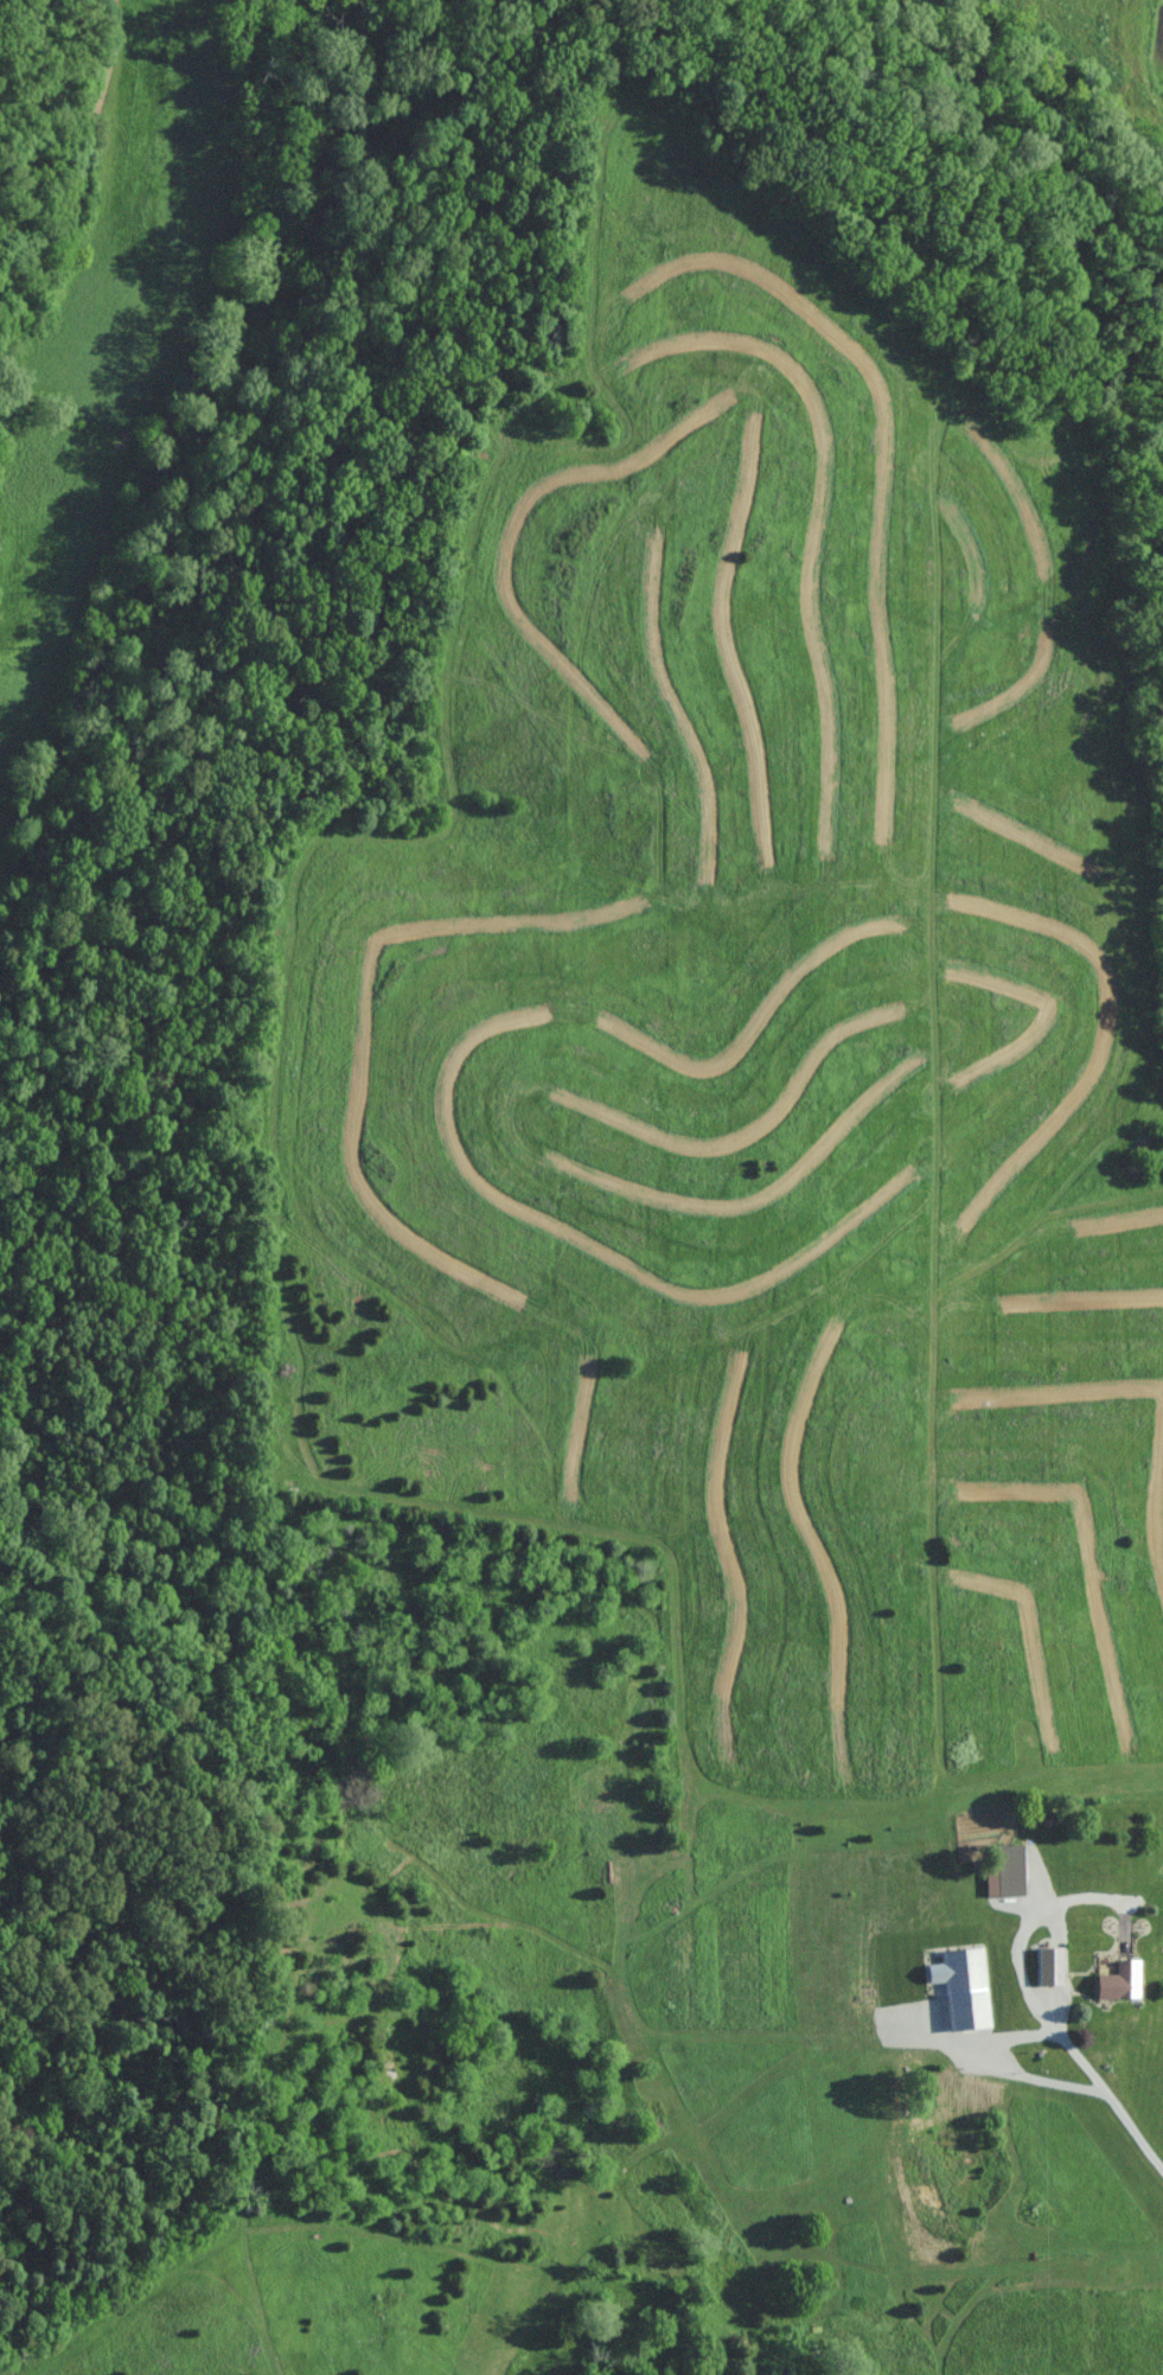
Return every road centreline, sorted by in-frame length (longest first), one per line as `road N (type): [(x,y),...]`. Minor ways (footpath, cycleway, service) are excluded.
road 1 (residential): [(1022,1953),(1036,2001),(1162,2148)]

